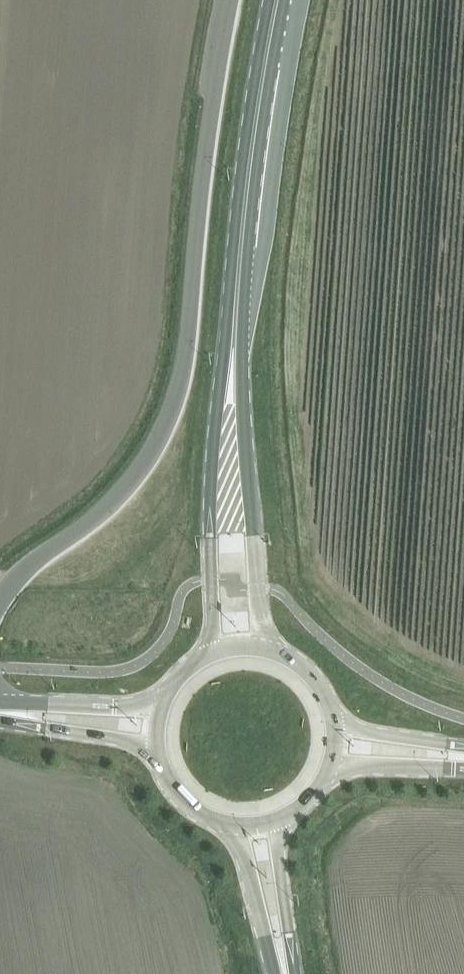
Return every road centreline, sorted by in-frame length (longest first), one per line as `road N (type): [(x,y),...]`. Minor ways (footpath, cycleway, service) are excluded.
road 1 (unclassified): [(0,599),(30,563),(125,487),(174,400),(231,0)]
road 2 (secondary): [(277,0),(249,175),(231,440)]
road 3 (secondary): [(231,440),(211,535),(215,653)]
road 4 (secondary): [(264,650),(255,534),(231,440)]
road 5 (tertiary): [(159,708),(0,707)]
road 6 (tertiary): [(0,715),(154,747)]
road 7 (secondary): [(235,828),(283,973)]
road 8 (secondary): [(287,973),(273,824)]
road 9 (tertiary): [(330,767),(463,764)]
road 10 (tertiary): [(463,751),(334,729)]
road 11 (secondary): [(154,747),(172,793),(190,810),(235,828)]

